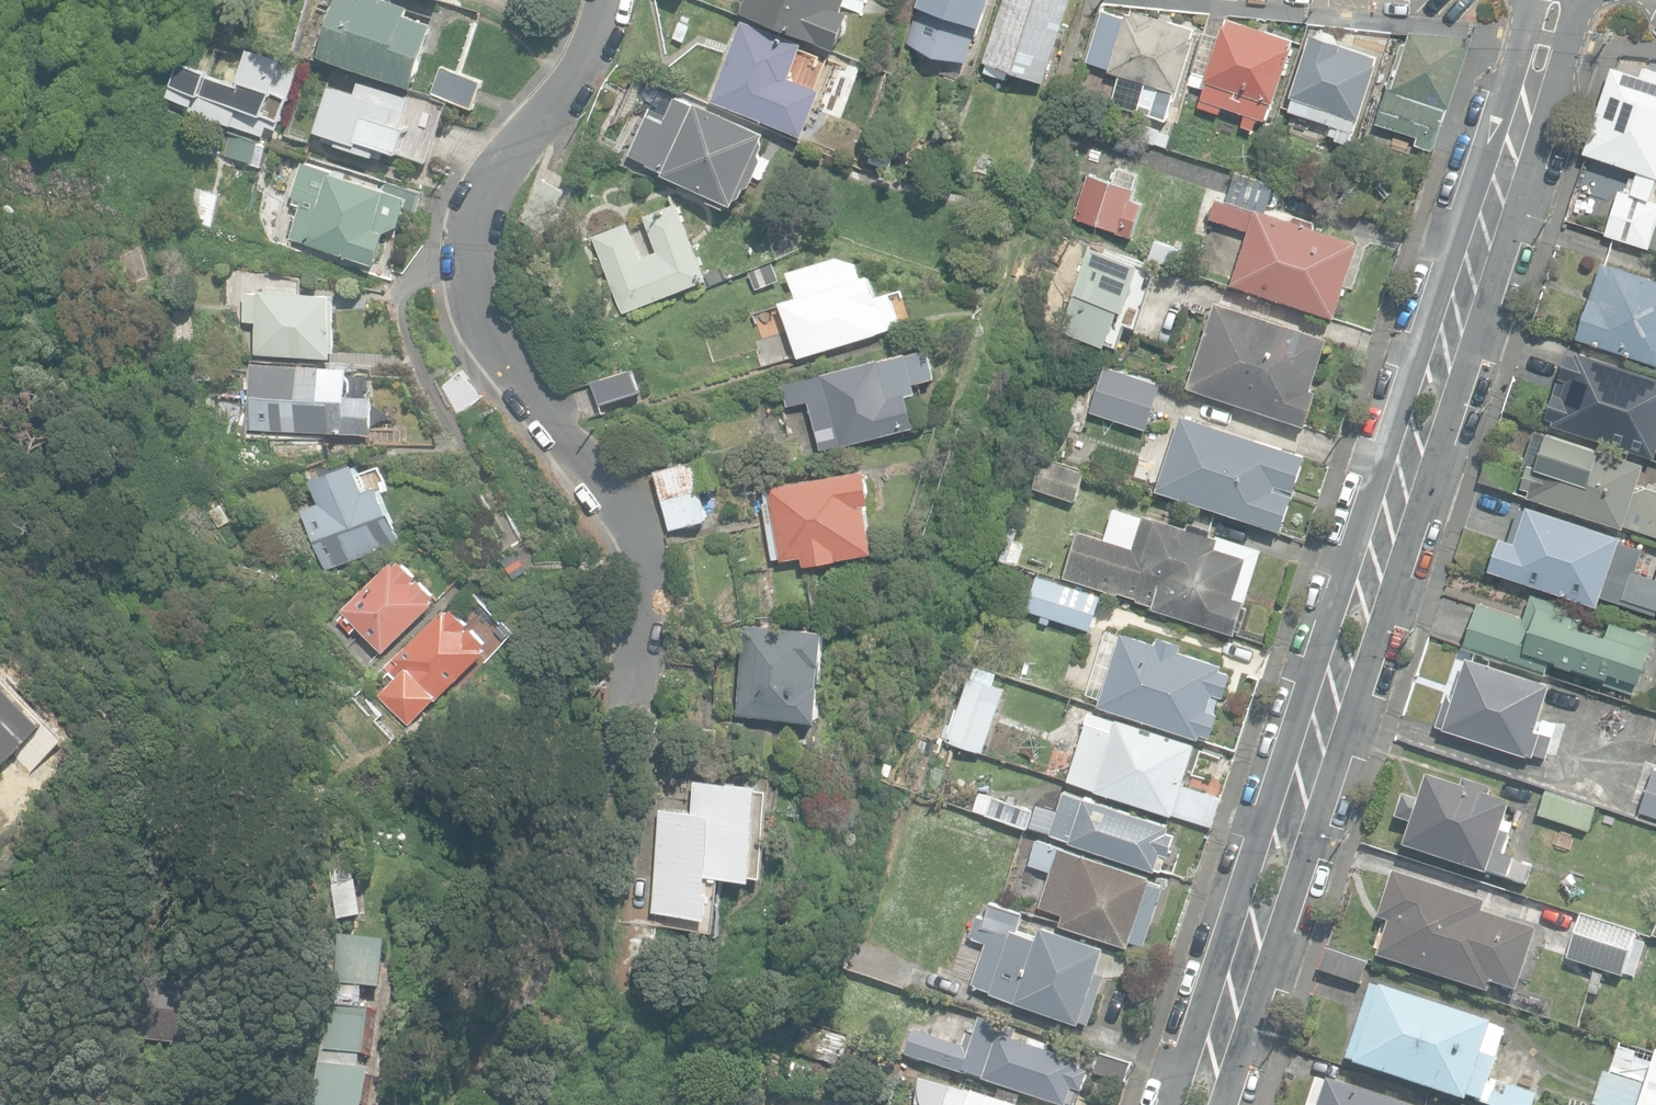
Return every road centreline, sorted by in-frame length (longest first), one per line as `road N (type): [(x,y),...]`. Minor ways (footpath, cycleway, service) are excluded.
road 1 (residential): [(1191,1104),(1552,0)]
road 2 (residential): [(629,684),(640,604),(630,554),(570,444),(496,356),(461,299),(458,258),(468,217),(577,71),(606,0)]

